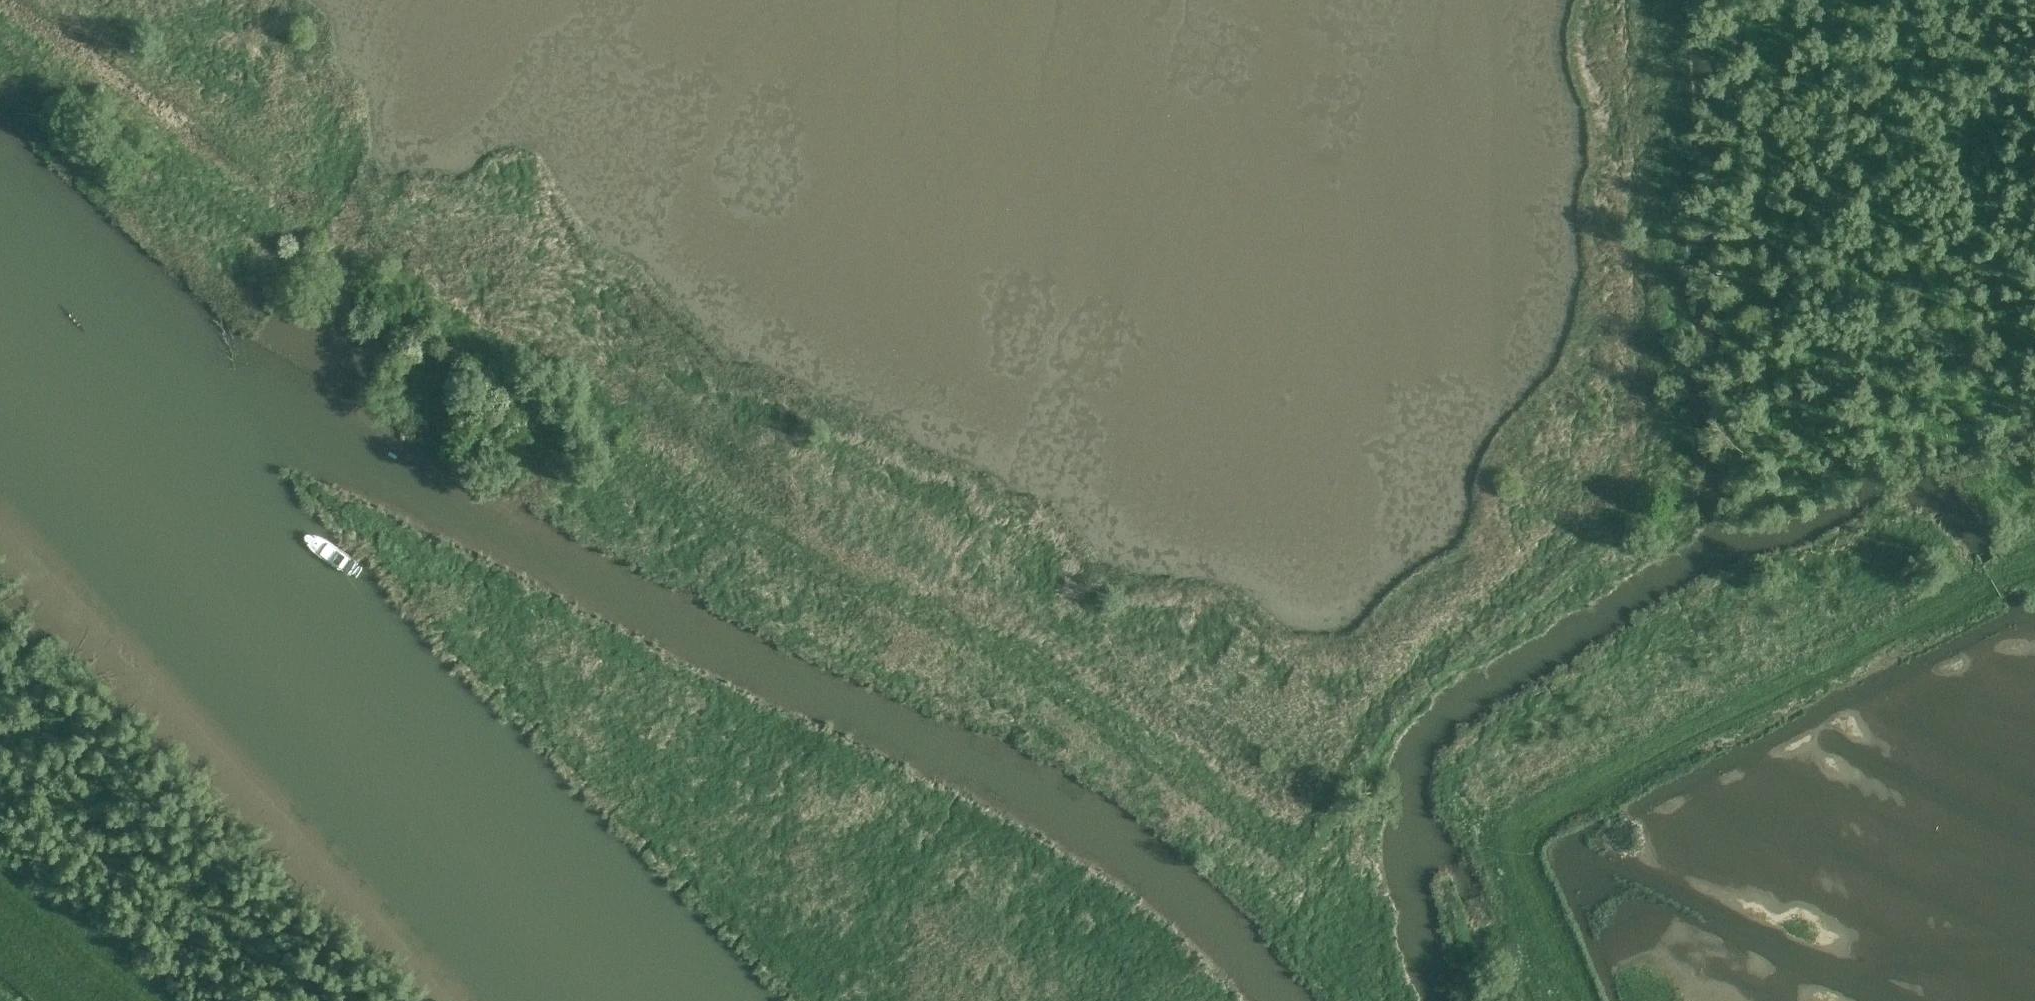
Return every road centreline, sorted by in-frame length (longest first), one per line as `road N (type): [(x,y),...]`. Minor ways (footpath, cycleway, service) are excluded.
road 1 (track): [(2034,573),(1557,822),(1535,844),(1536,861),(1594,1000)]

